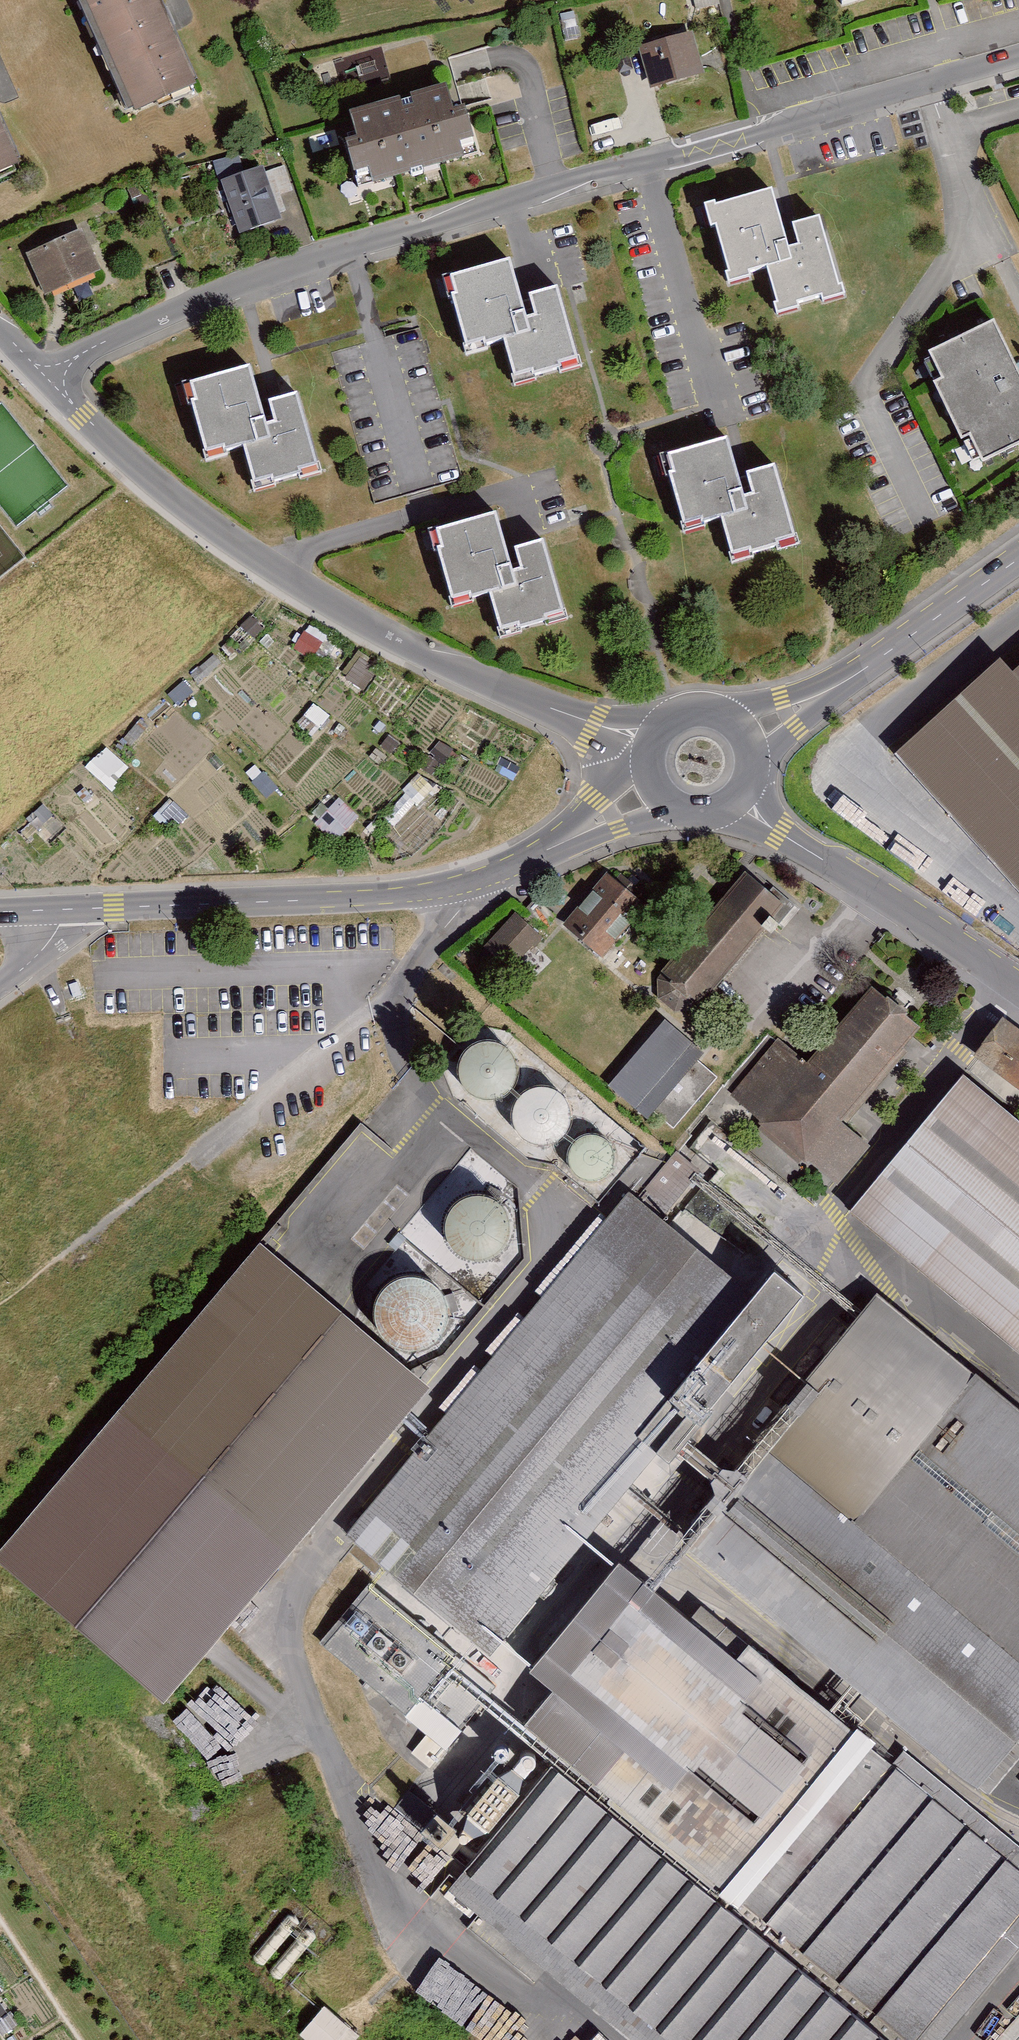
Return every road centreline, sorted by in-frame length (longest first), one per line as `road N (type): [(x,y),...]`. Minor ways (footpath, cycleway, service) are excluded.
road 1 (residential): [(1018,59),(345,254),(206,301),(43,372)]
road 2 (residential): [(43,372),(196,516),(265,564),(398,641),(644,742)]
road 3 (tertiary): [(553,850),(479,886),(72,911)]
road 4 (unclassified): [(739,807),(1018,989)]
road 5 (track): [(164,2039),(0,1809)]
road 6 (tertiary): [(1018,558),(867,668)]
road 7 (tertiary): [(867,668),(736,714)]
road 8 (tertiary): [(761,755),(867,668)]
road 9 (tertiary): [(642,756),(553,850)]
road 10 (tertiary): [(553,850),(668,811)]

